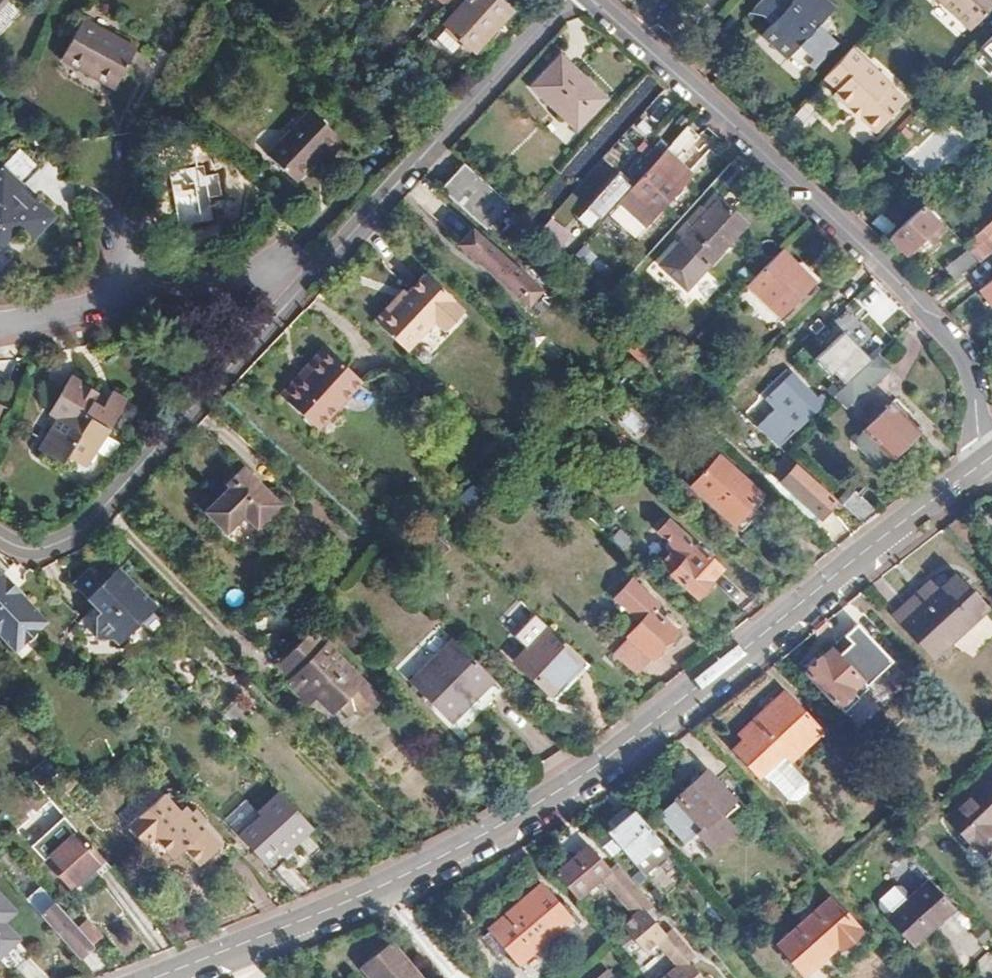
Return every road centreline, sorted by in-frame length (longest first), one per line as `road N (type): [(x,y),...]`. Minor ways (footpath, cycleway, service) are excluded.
road 1 (residential): [(164,977),(333,910),(534,808),(598,767),(991,458)]
road 2 (residential): [(991,452),(981,439),(973,377),(950,339),(578,0)]
road 3 (residential): [(566,0),(295,301)]
road 4 (residential): [(295,301),(104,514),(64,545),(36,550),(0,536)]
road 5 (residential): [(135,300),(260,274),(295,301)]
road 6 (residential): [(135,300),(100,144)]
road 7 (residential): [(0,328),(135,300)]

